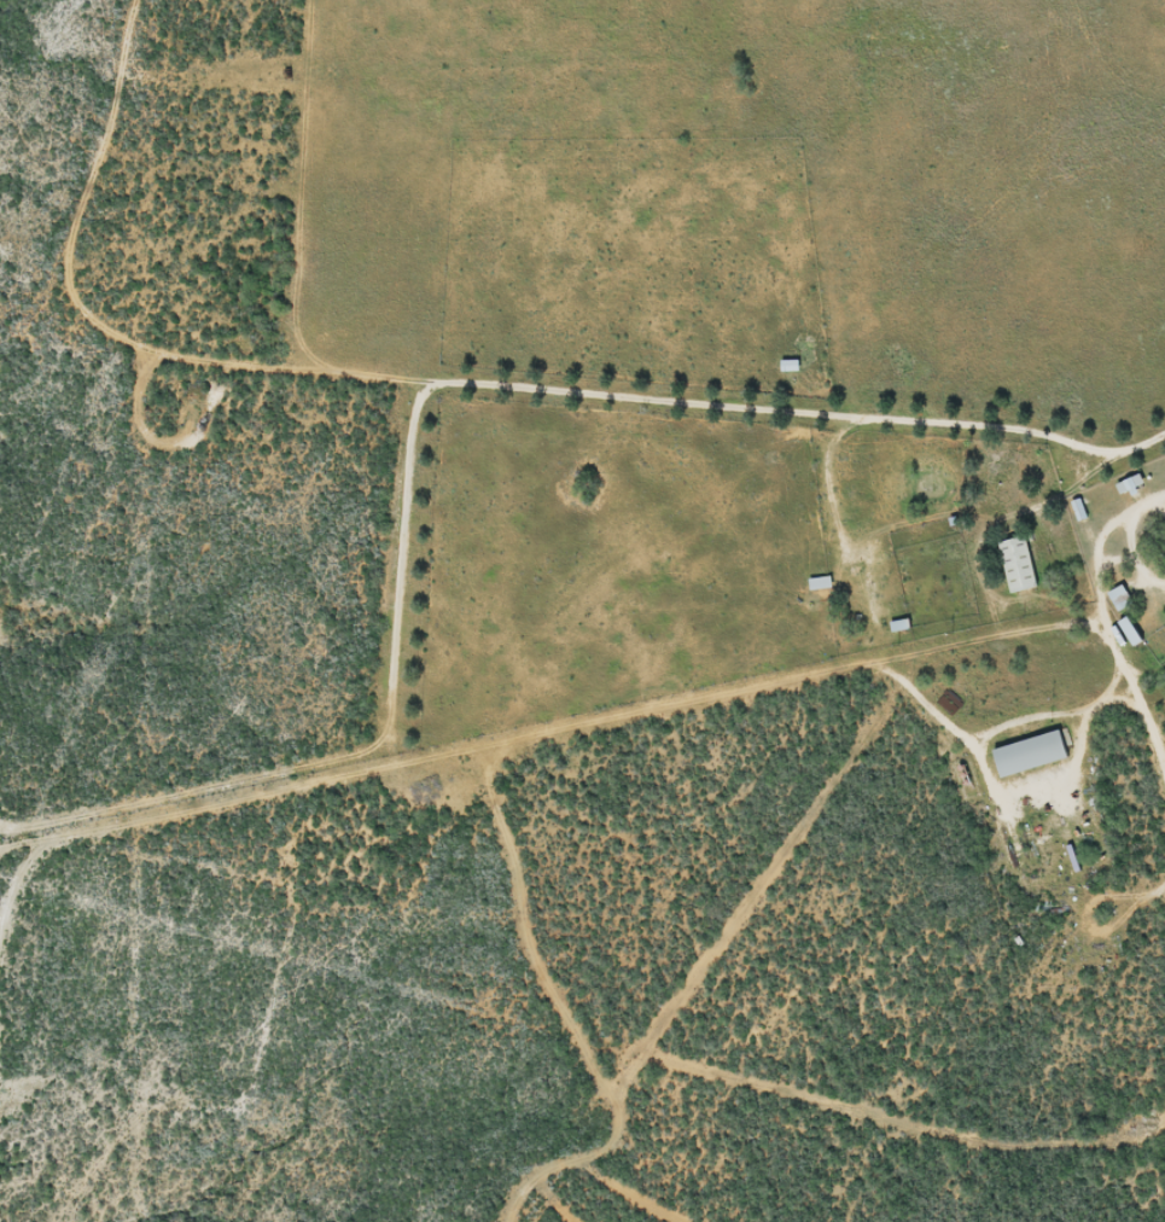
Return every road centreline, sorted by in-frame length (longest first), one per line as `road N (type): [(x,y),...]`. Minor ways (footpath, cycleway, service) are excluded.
road 1 (residential): [(1164,694),(1112,633),(1106,557),(1164,515)]

